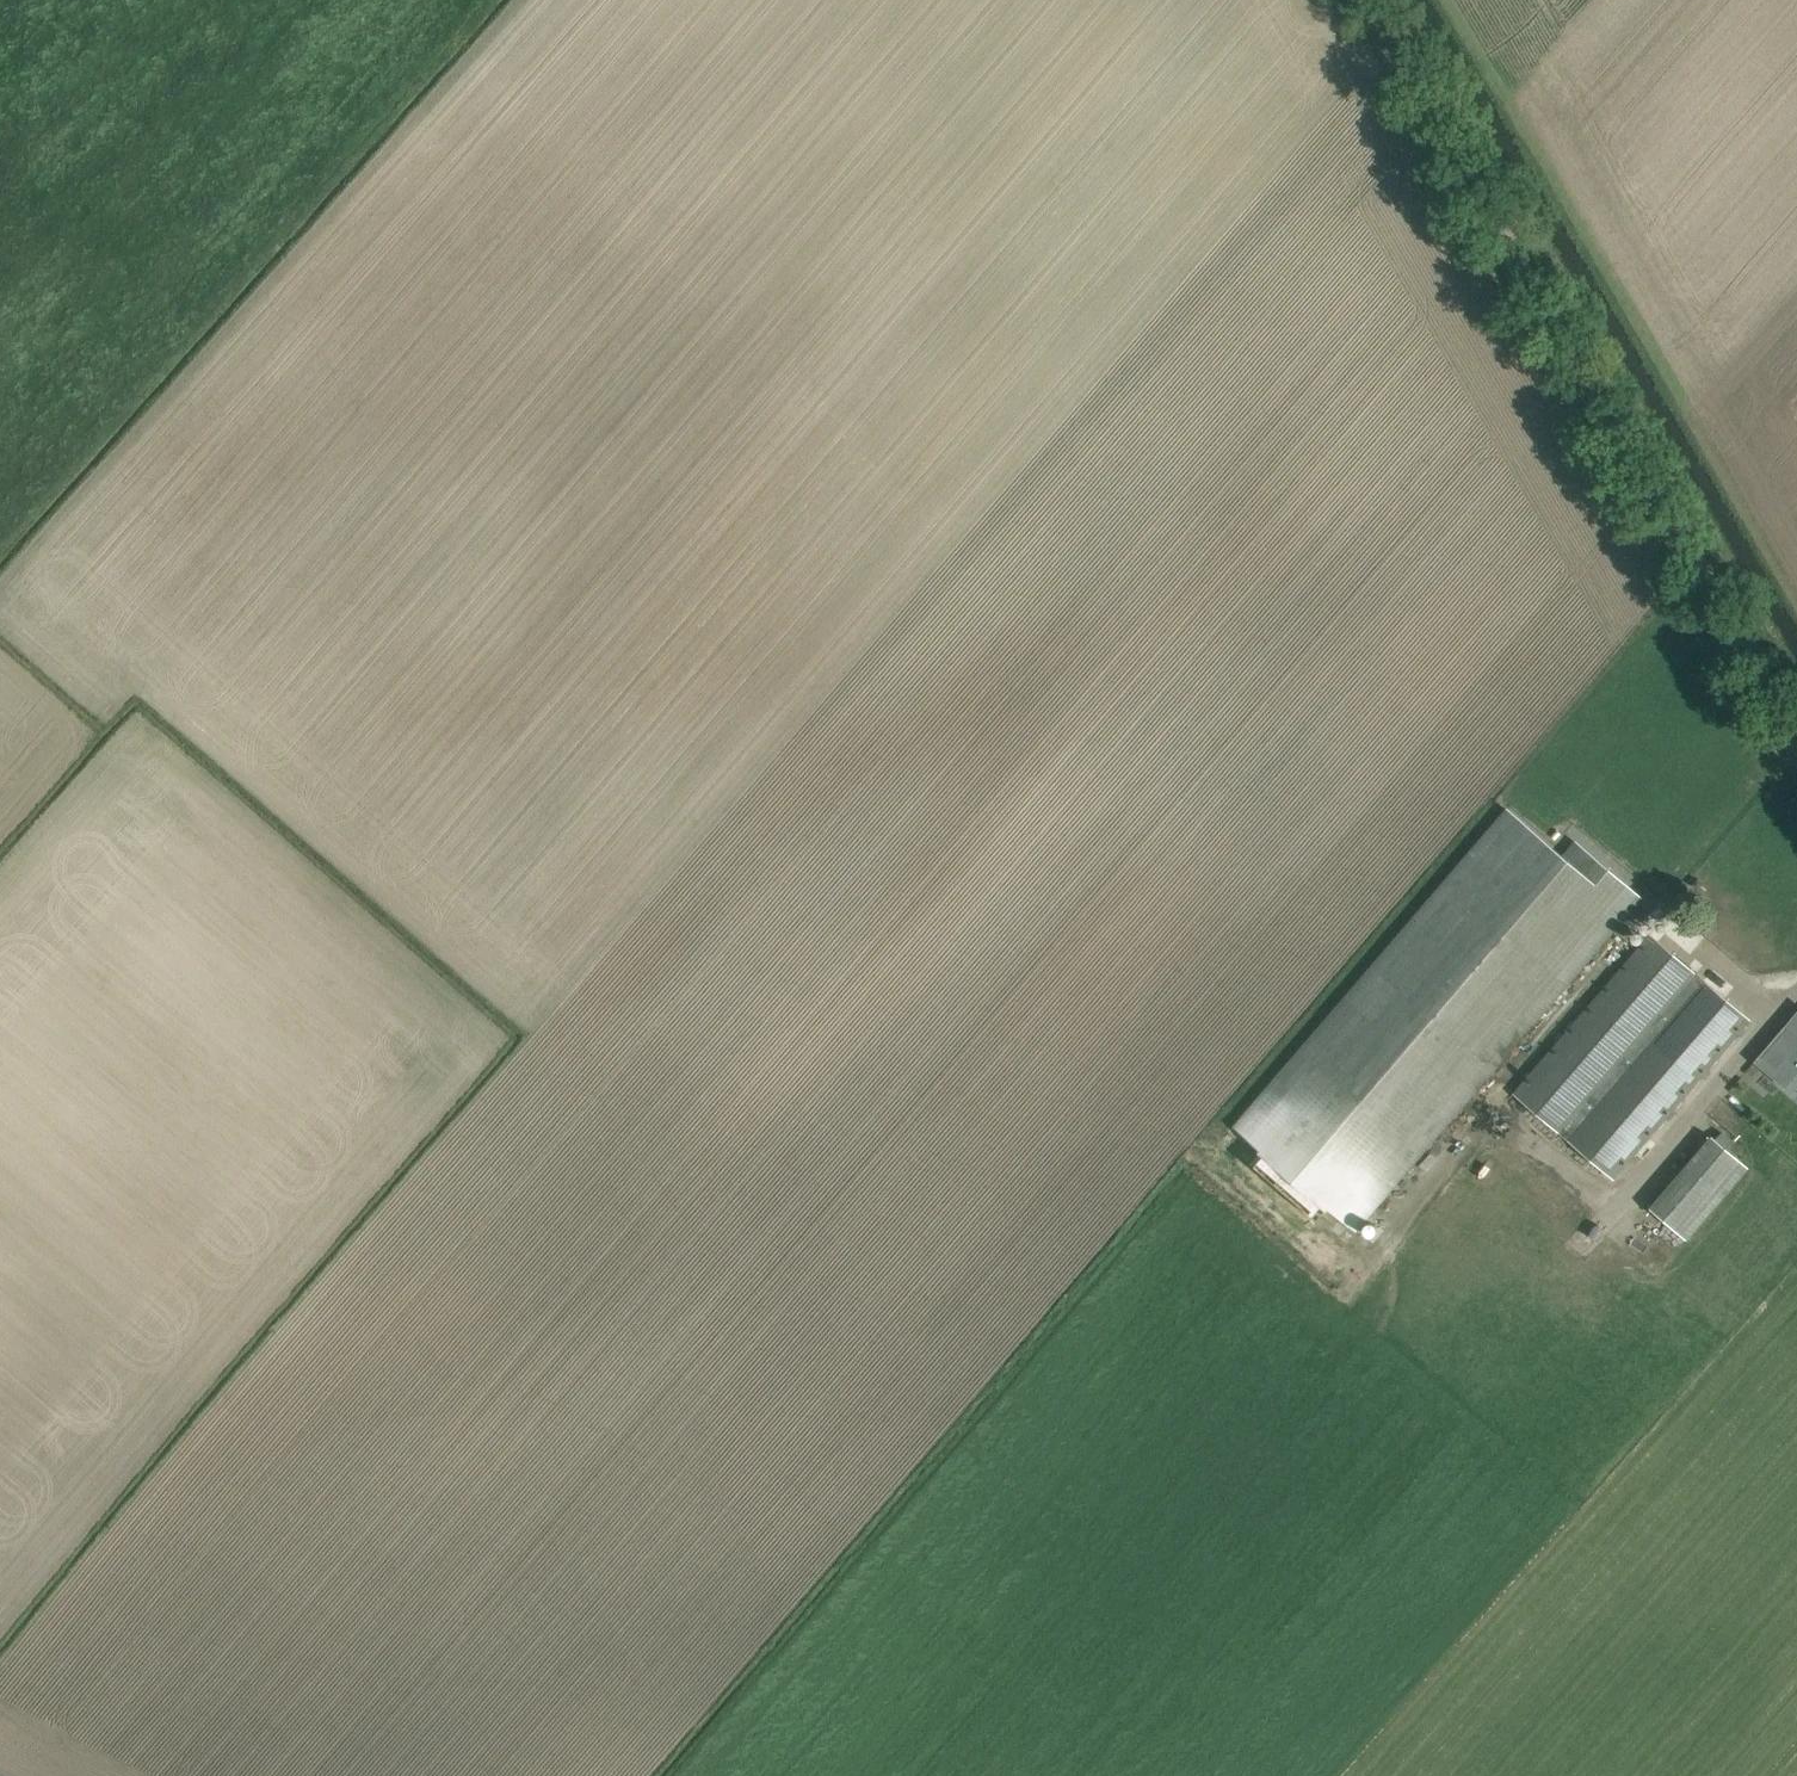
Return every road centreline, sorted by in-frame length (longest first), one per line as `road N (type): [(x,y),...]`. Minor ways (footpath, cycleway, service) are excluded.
road 1 (tertiary): [(1796,712),(1388,0)]

